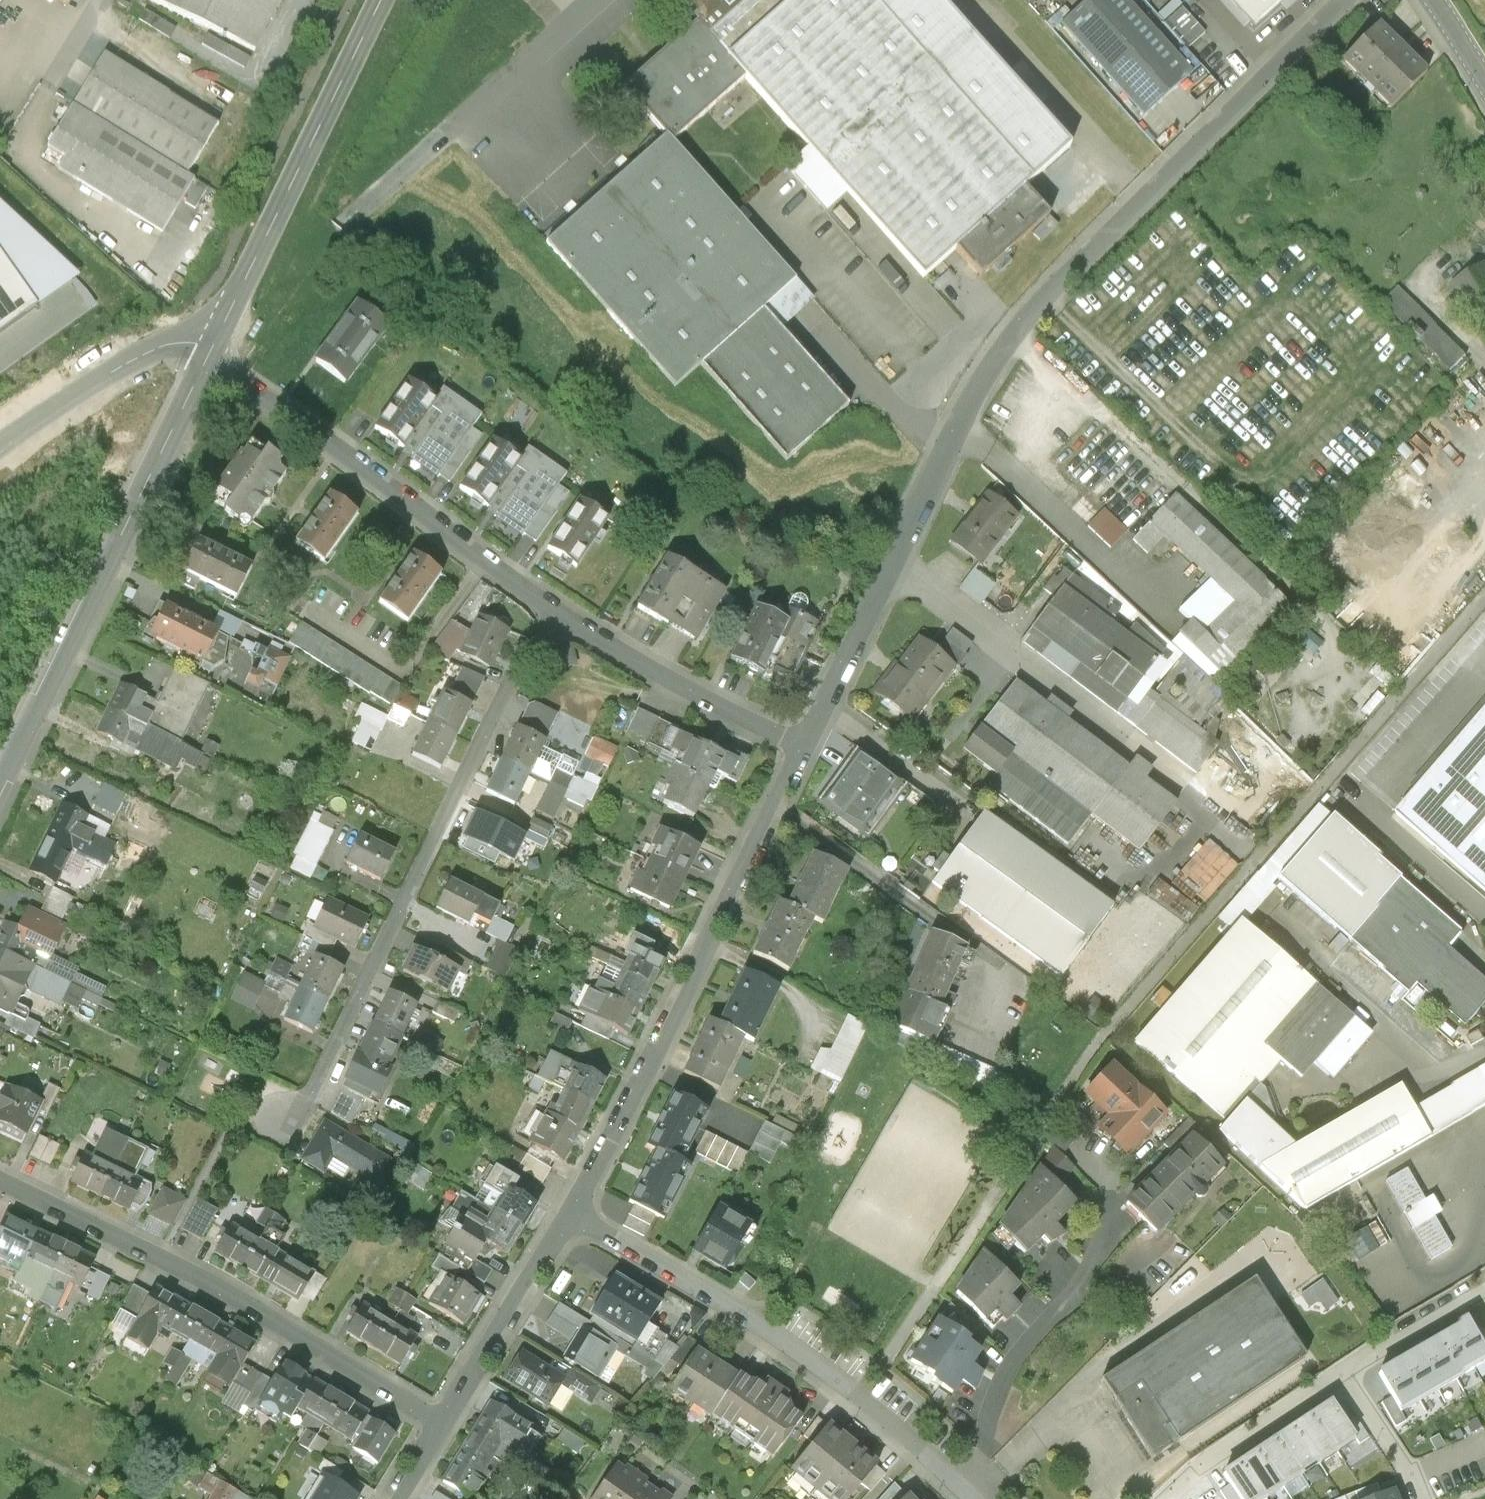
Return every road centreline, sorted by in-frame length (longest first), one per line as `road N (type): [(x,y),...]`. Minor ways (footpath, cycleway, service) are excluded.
road 1 (residential): [(1345,0),(1066,278),(975,396),(802,748)]
road 2 (residential): [(280,1116),(306,1098),(510,683),(558,612)]
road 3 (residential): [(802,748),(573,1216)]
road 4 (residential): [(438,1419),(162,1254),(0,1178)]
road 5 (residential): [(573,1216),(764,1327),(862,1396),(972,1498)]
road 6 (tertiary): [(210,352),(0,788)]
road 7 (residential): [(558,612),(210,352)]
road 8 (tertiary): [(381,0),(210,352)]
road 9 (residential): [(802,748),(558,612)]
road 10 (residential): [(573,1216),(438,1419)]
road 11 (unclassified): [(0,443),(153,350),(186,345),(210,352)]
road 12 (residential): [(1164,1498),(1340,1375)]
road 13 (residential): [(1340,1375),(1484,1291)]
road 14 (residential): [(1340,1375),(1421,1498)]

